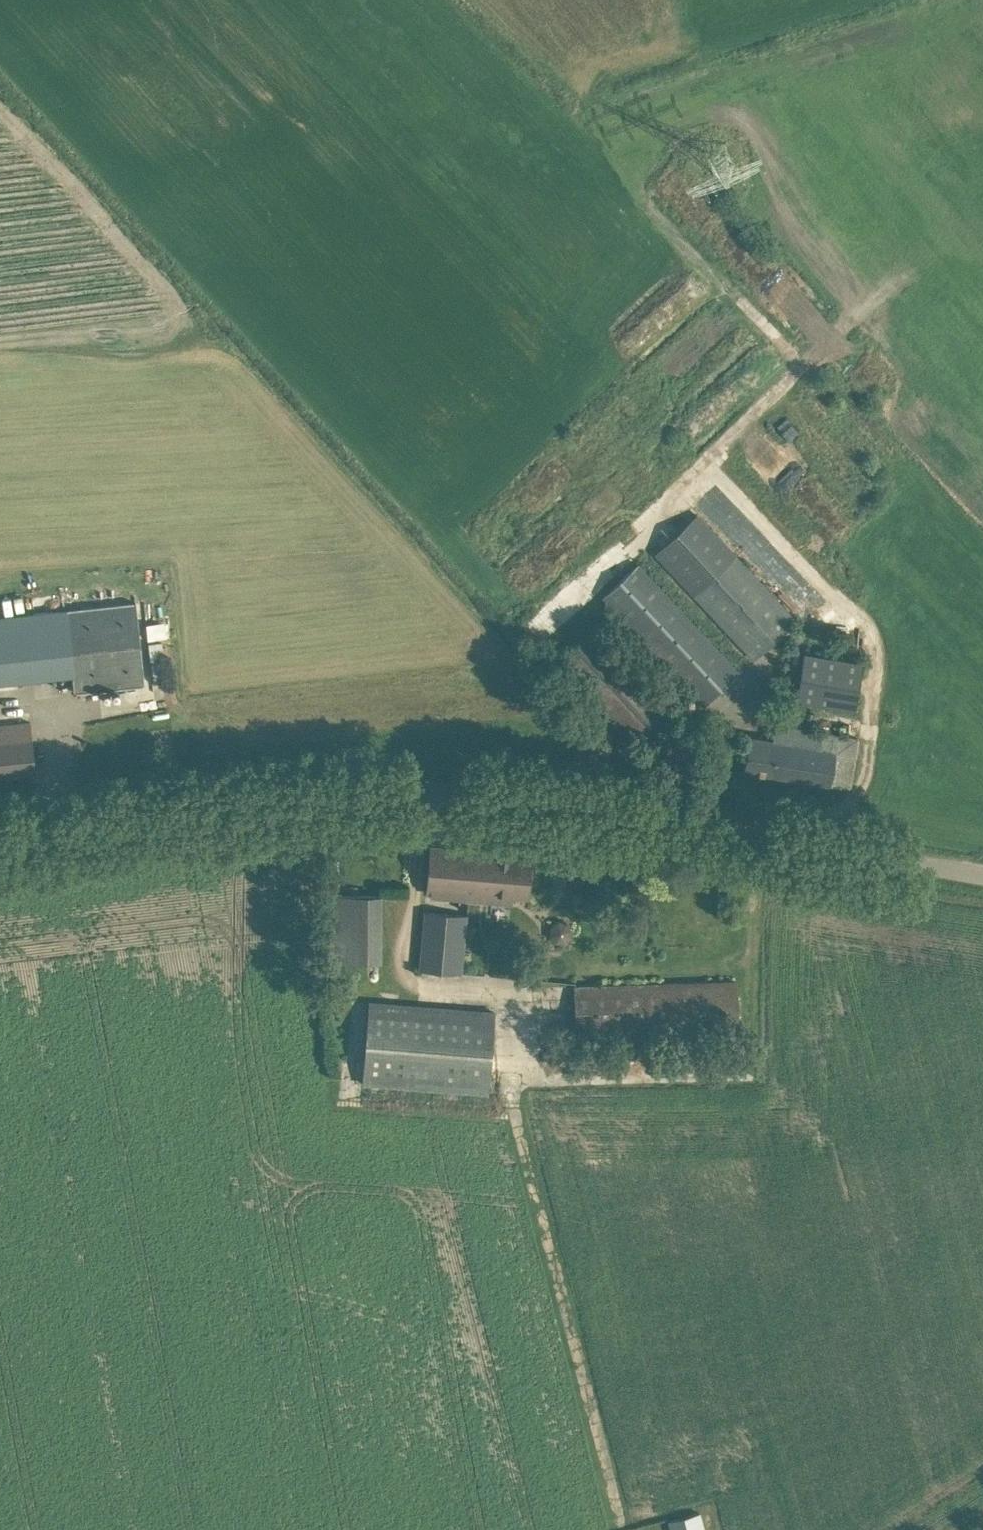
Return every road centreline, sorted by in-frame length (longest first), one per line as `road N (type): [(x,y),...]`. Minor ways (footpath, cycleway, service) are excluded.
road 1 (unclassified): [(982,876),(570,806),(389,792),(0,836)]

